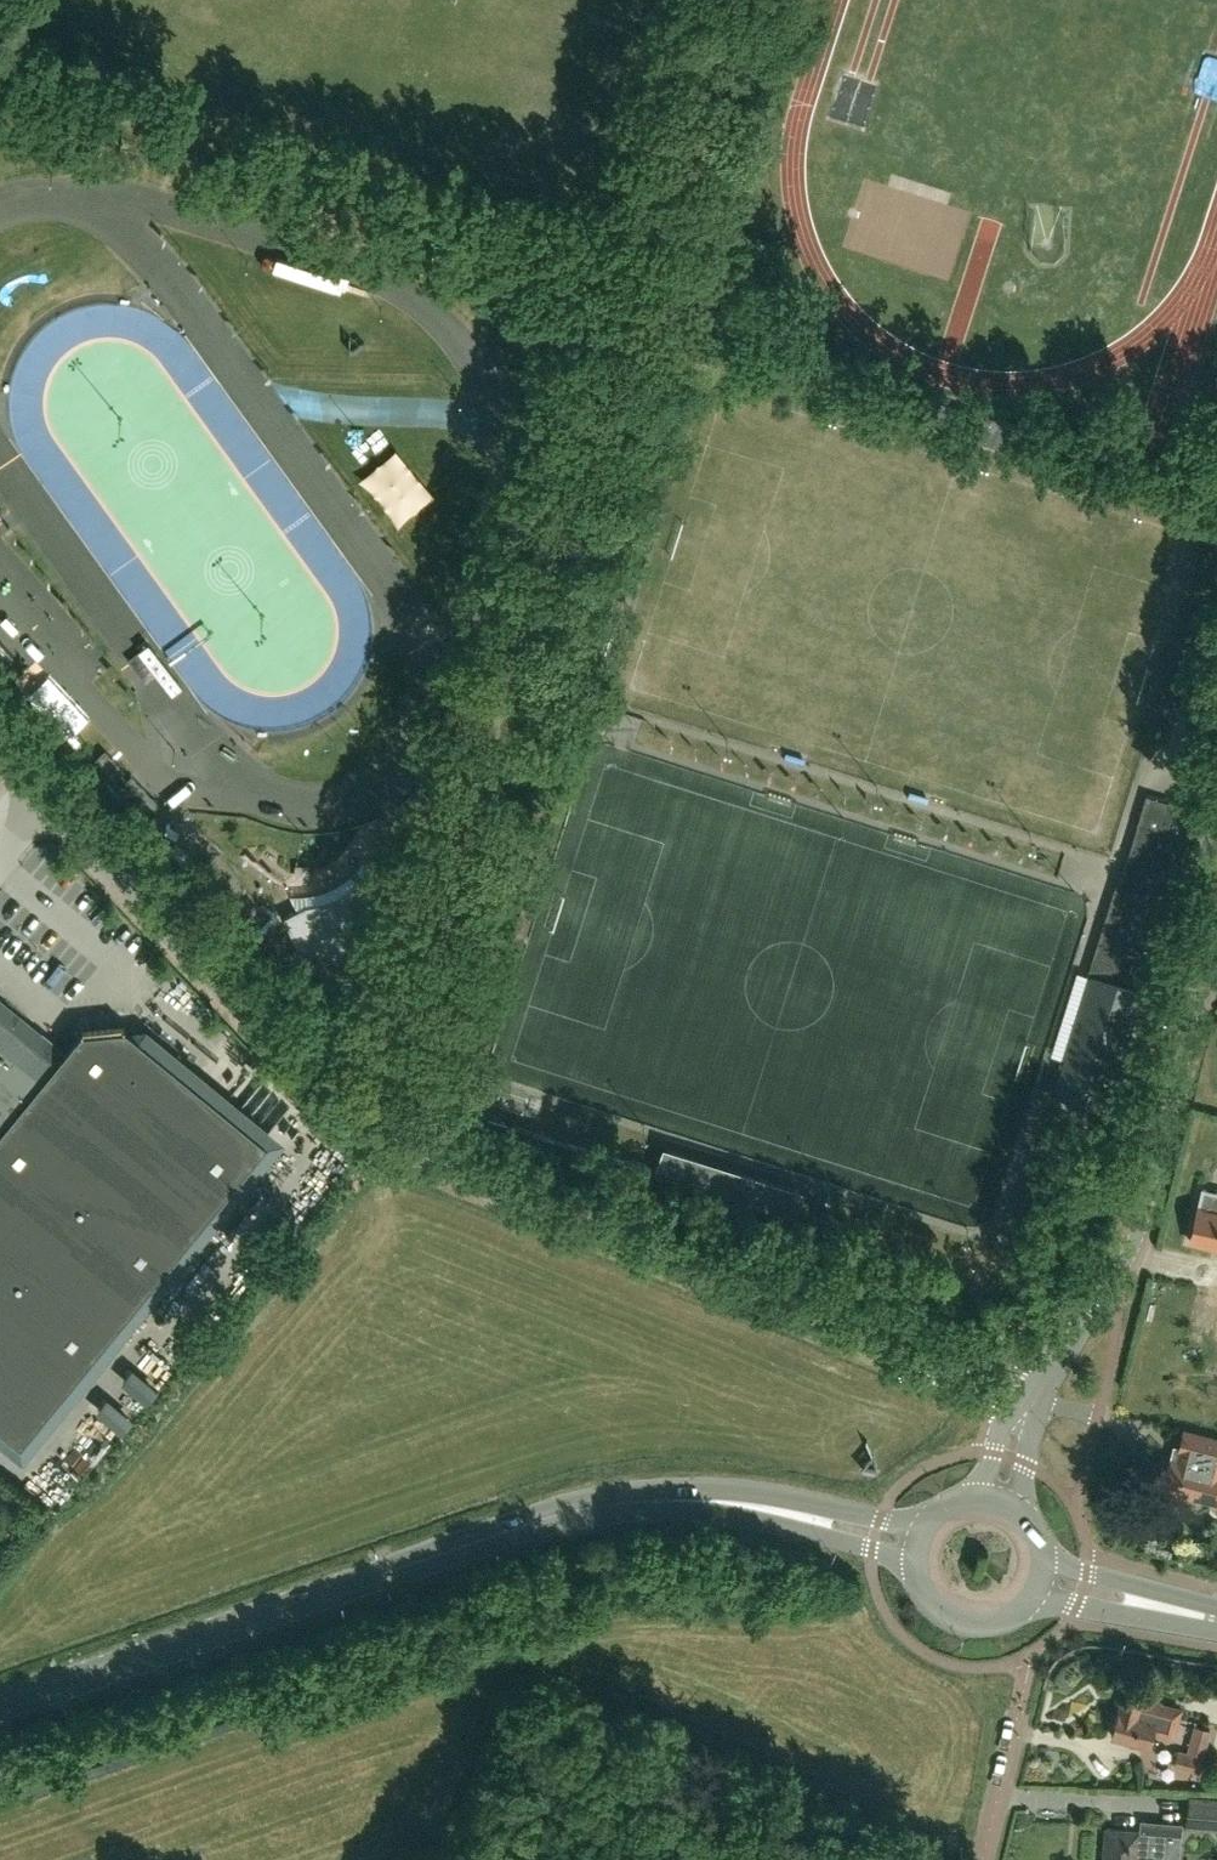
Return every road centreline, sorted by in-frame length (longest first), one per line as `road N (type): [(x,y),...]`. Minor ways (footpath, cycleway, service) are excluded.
road 1 (unclassified): [(1031,1402),(939,1375),(409,1151),(310,1077),(48,804)]
road 2 (secondary): [(0,1705),(445,1550),(606,1506),(732,1503),(918,1546)]
road 3 (unclassified): [(1031,1402),(1133,1244),(1216,932)]
road 4 (secondary): [(918,1546),(925,1594),(963,1623),(1012,1617),(1041,1578)]
road 5 (secondary): [(1216,1620),(1041,1578)]
road 6 (unclassified): [(982,1859),(1016,1721)]

